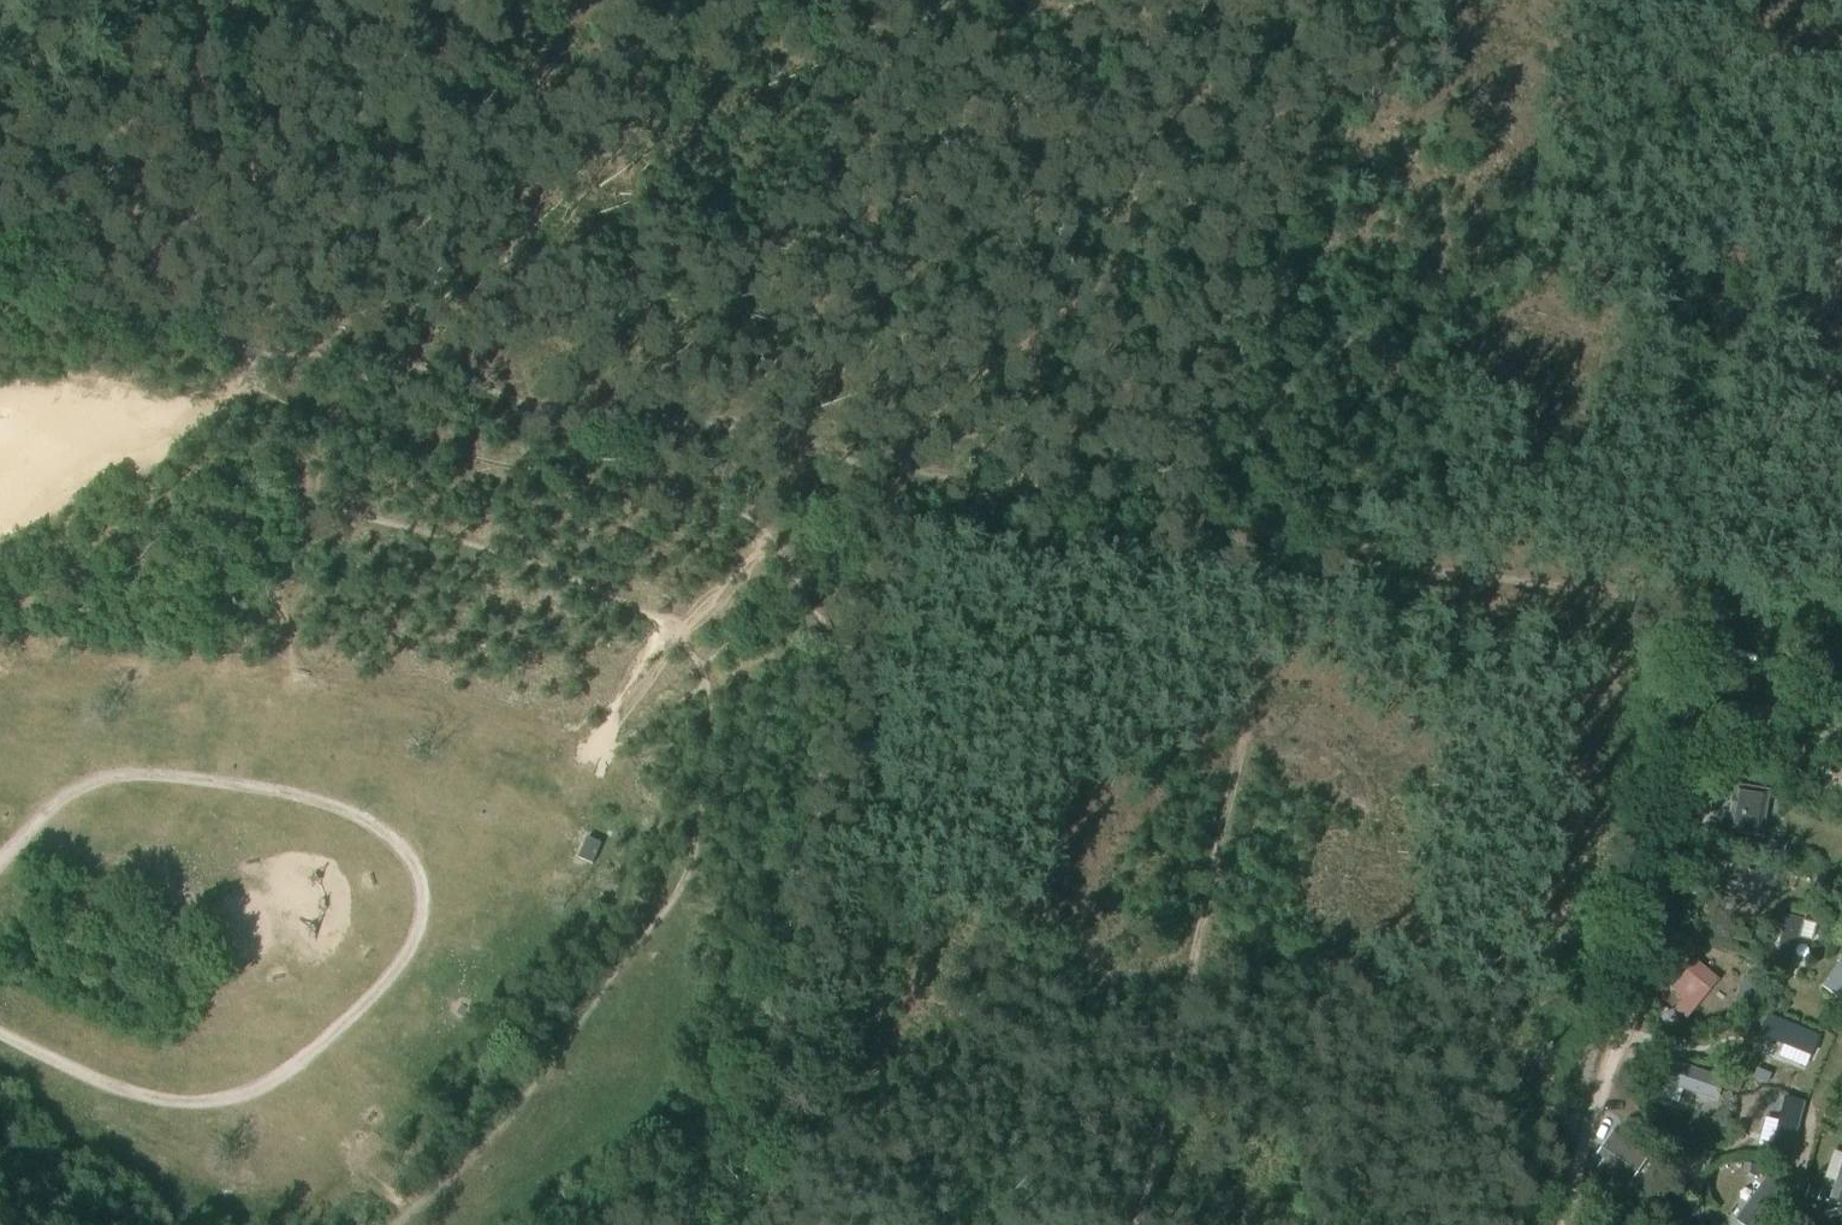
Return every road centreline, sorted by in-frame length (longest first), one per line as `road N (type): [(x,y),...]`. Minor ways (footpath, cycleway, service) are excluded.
road 1 (track): [(0,1036),(103,1089),(182,1106),(250,1094),(365,1008),(409,956),(423,909),(410,870),(382,836),(260,792),(151,778),(87,790),(0,861)]
road 2 (track): [(1573,1224),(1717,660)]

